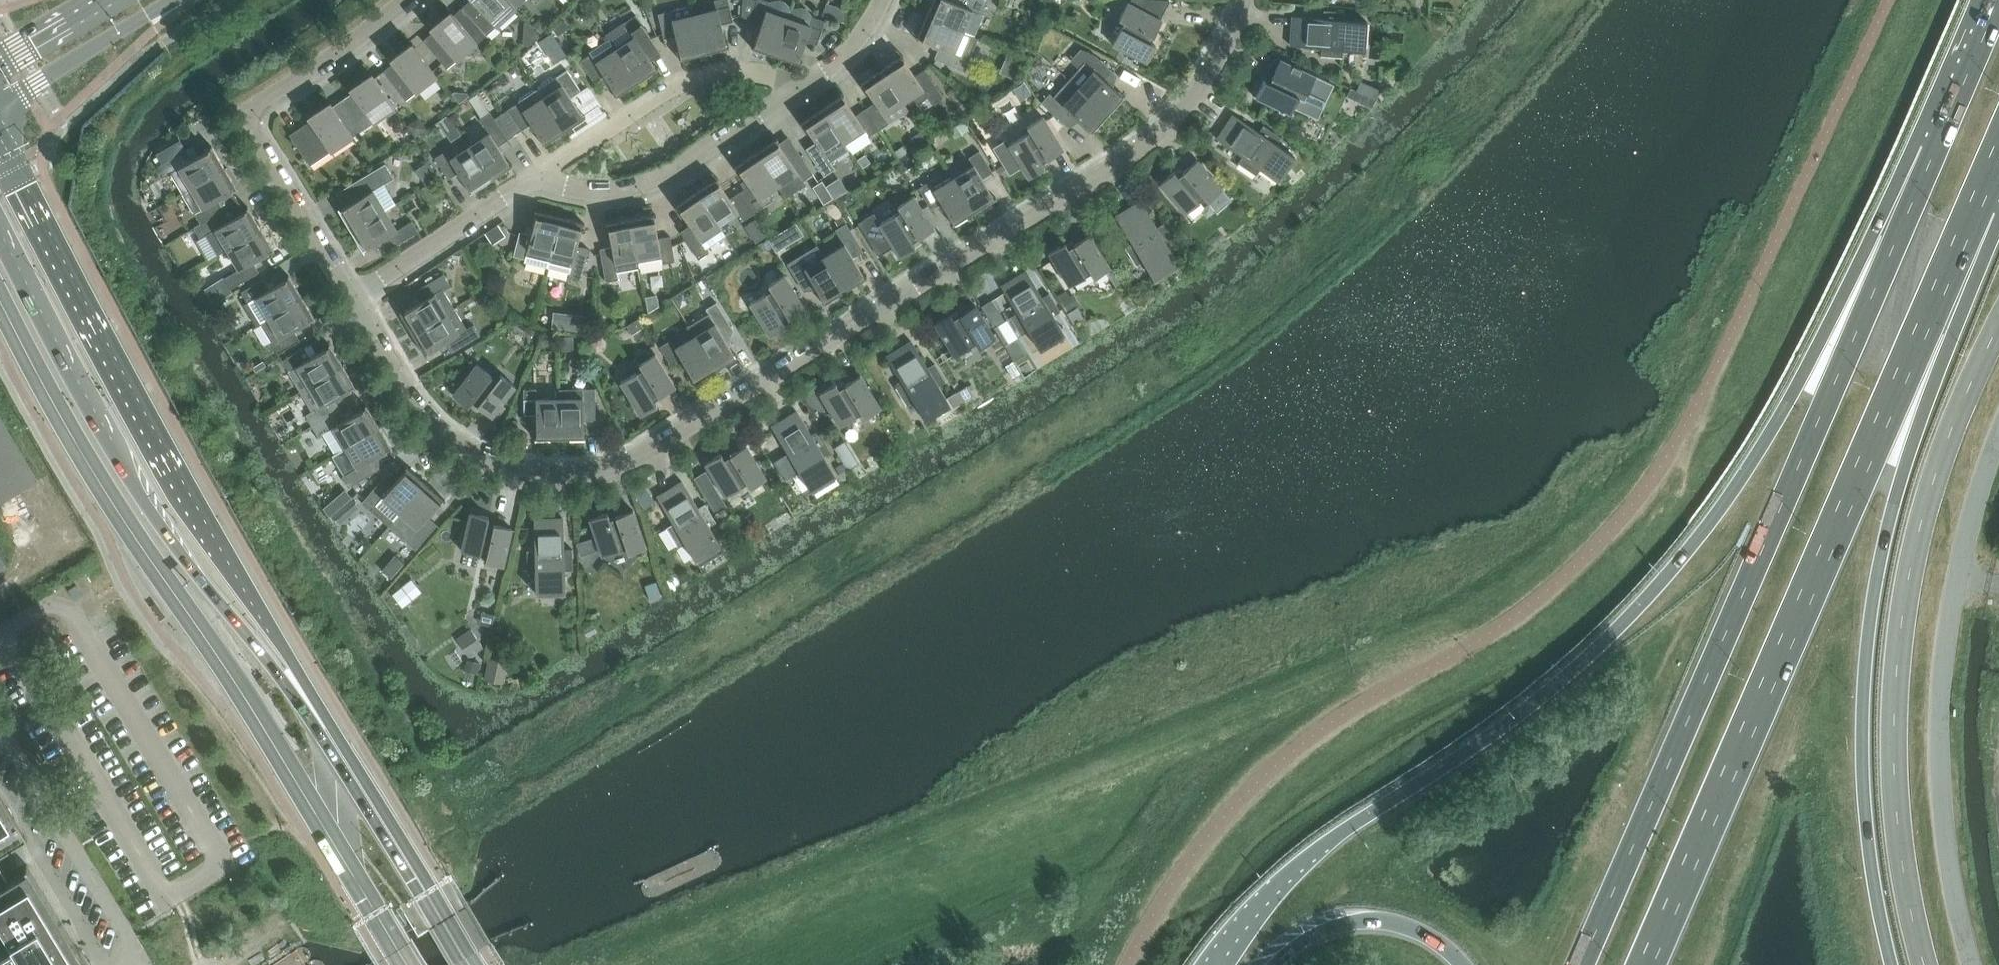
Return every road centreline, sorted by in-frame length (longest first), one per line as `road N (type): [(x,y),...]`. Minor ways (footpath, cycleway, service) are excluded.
road 1 (residential): [(353,300),(402,391),(459,449),(551,477),(614,470),(1126,162),(1193,102),(1248,0)]
road 2 (trunk): [(1935,151),(1746,472),(1673,568),(1547,692),(1307,857),(1212,964)]
road 3 (trunk): [(1935,151),(1582,964)]
road 4 (trunk): [(1645,964),(1926,337),(1978,203)]
road 5 (trunk): [(1892,964),(1865,802),(1864,697),(1903,467),(1978,203)]
road 6 (secondary): [(347,761),(0,142)]
road 7 (secondary): [(0,231),(165,530),(347,761)]
road 8 (unclassified): [(1998,434),(1958,584),(1940,714),(1941,799),(1971,964)]
road 9 (residential): [(353,300),(243,119),(410,0)]
road 10 (residential): [(798,93),(764,76),(695,77),(536,178)]
road 11 (residential): [(536,178),(589,194),(649,186),(798,93)]
road 12 (secondary): [(470,964),(347,761)]
road 13 (residential): [(353,300),(536,178)]
road 14 (primary): [(1275,964),(1329,928),(1388,922),(1422,932),(1462,964)]
road 15 (tertiary): [(0,102),(175,0)]
road 16 (trunk): [(1998,0),(1935,151)]
road 17 (residential): [(798,93),(864,39),(887,0)]

